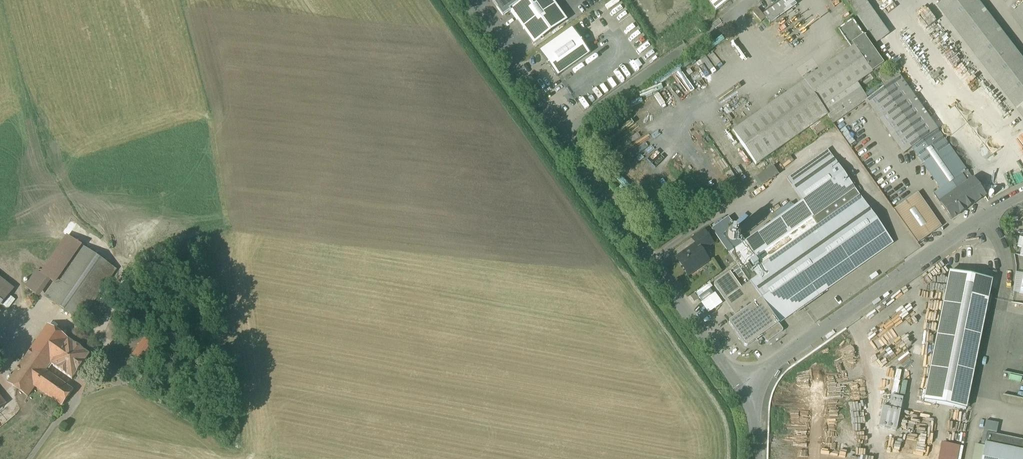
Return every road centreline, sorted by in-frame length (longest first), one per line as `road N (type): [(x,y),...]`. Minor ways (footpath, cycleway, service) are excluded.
road 1 (unclassified): [(742,388),(468,0)]
road 2 (residential): [(742,388),(986,216)]

